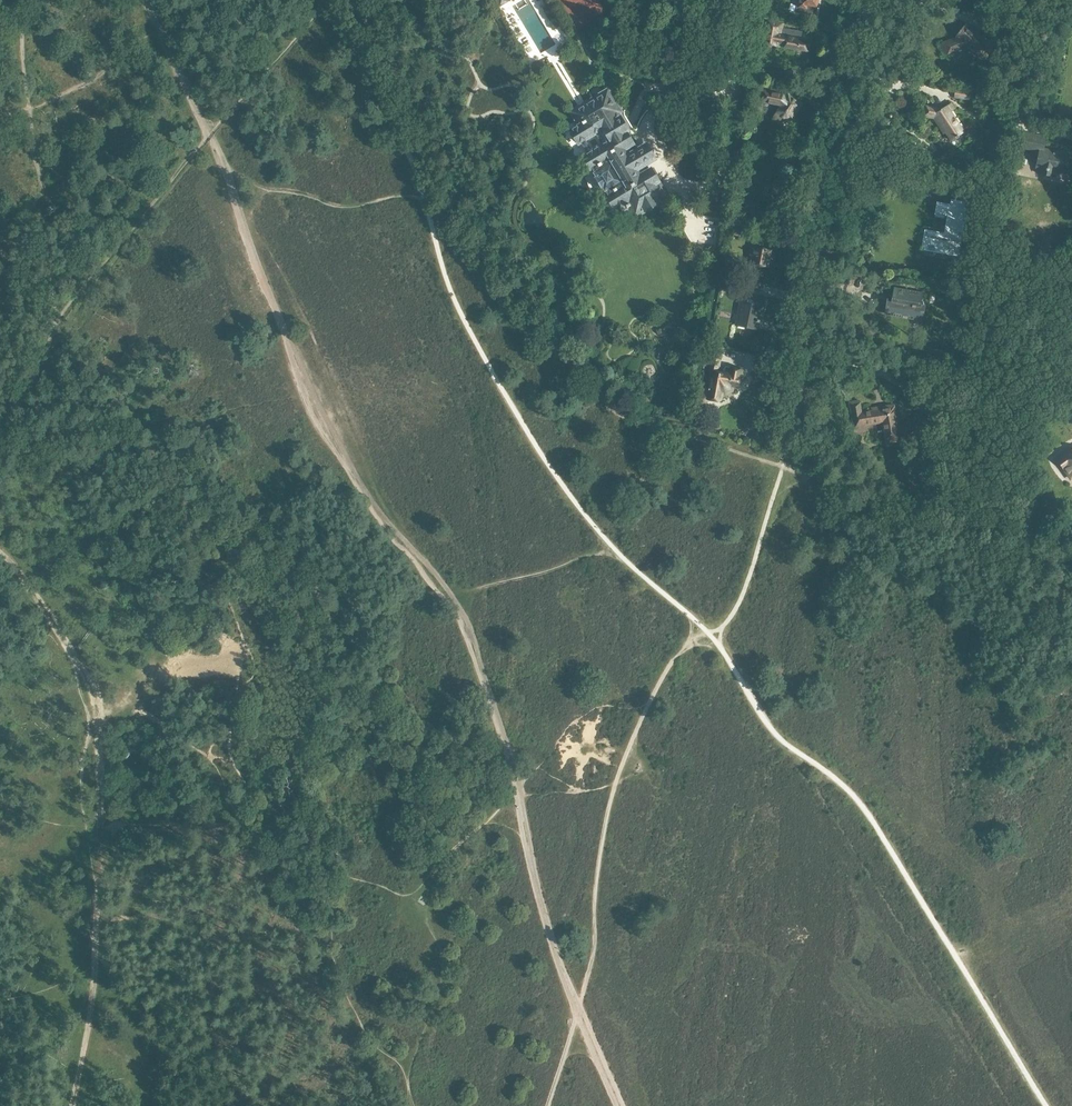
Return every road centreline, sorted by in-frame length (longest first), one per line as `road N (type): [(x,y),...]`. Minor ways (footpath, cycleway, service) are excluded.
road 1 (track): [(621,1105),(548,928),(520,798),(459,619),(333,436),(151,0)]
road 2 (track): [(547,1105),(586,983),(617,781),(673,661),(704,632)]
road 3 (residential): [(807,357),(871,0)]

